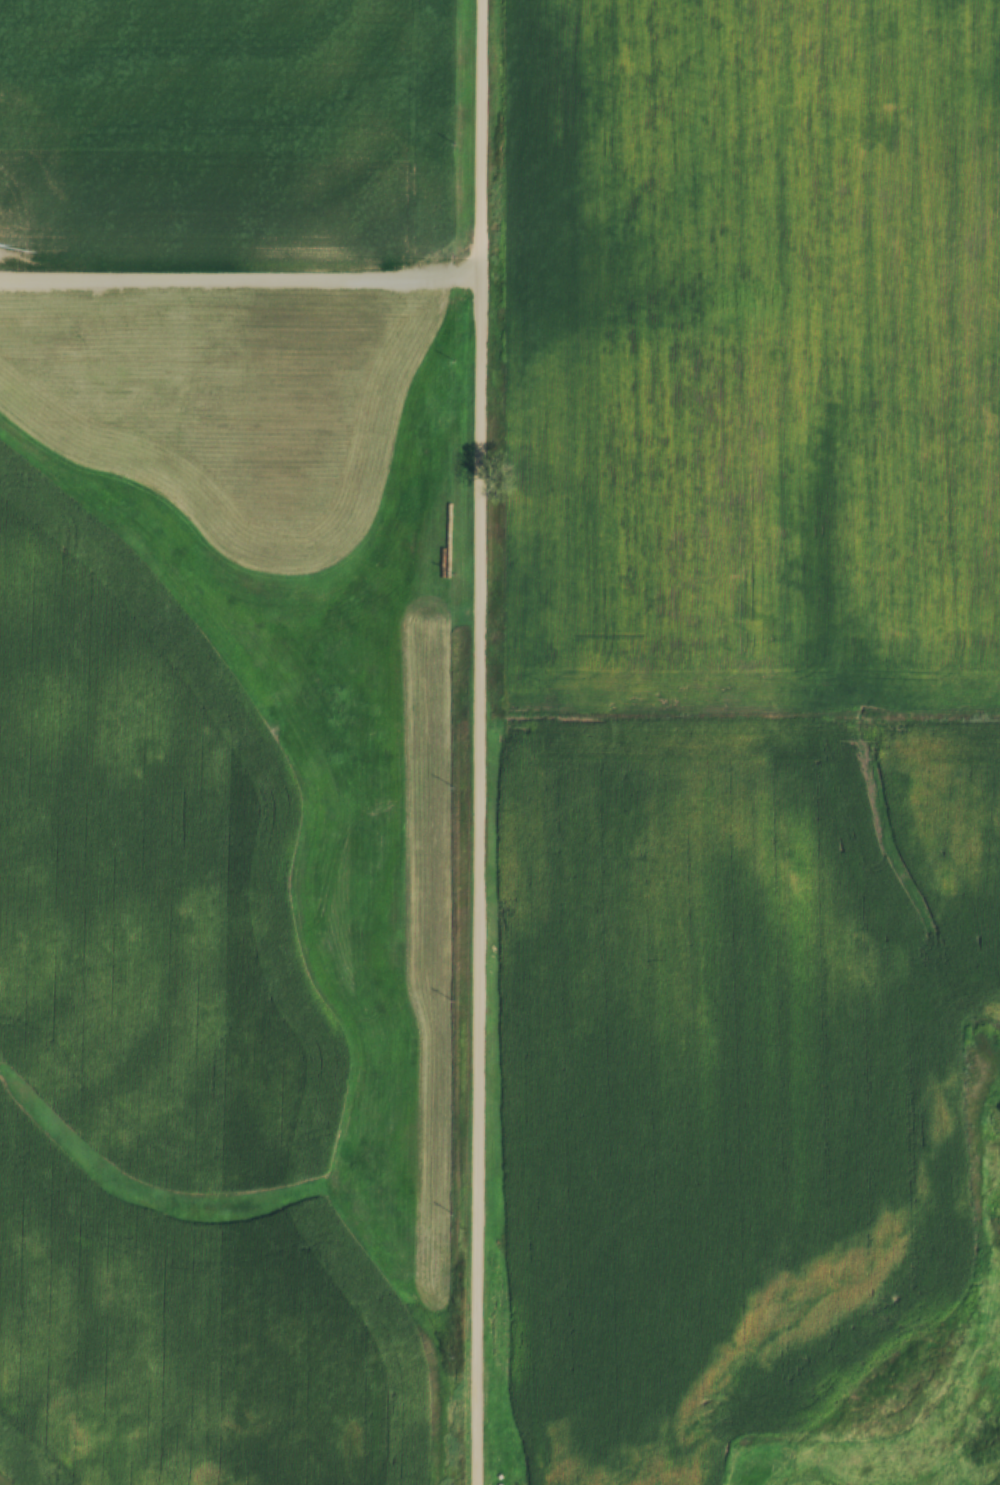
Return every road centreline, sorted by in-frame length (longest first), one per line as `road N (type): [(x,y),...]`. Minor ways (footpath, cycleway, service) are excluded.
road 1 (residential): [(479,1484),(484,0)]

